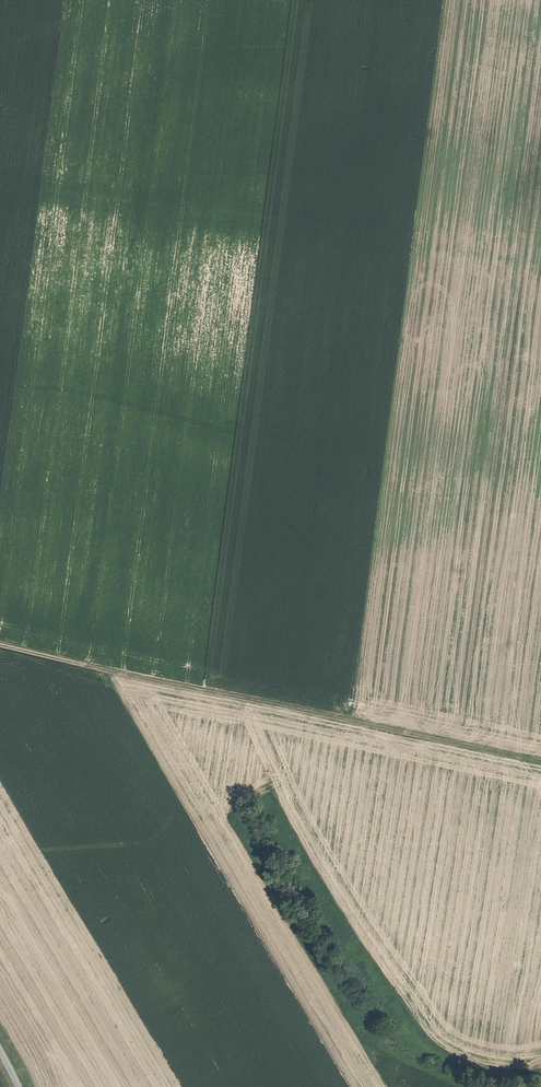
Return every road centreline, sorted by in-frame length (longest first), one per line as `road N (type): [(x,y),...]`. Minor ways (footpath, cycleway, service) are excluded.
road 1 (track): [(540,762),(0,644)]

